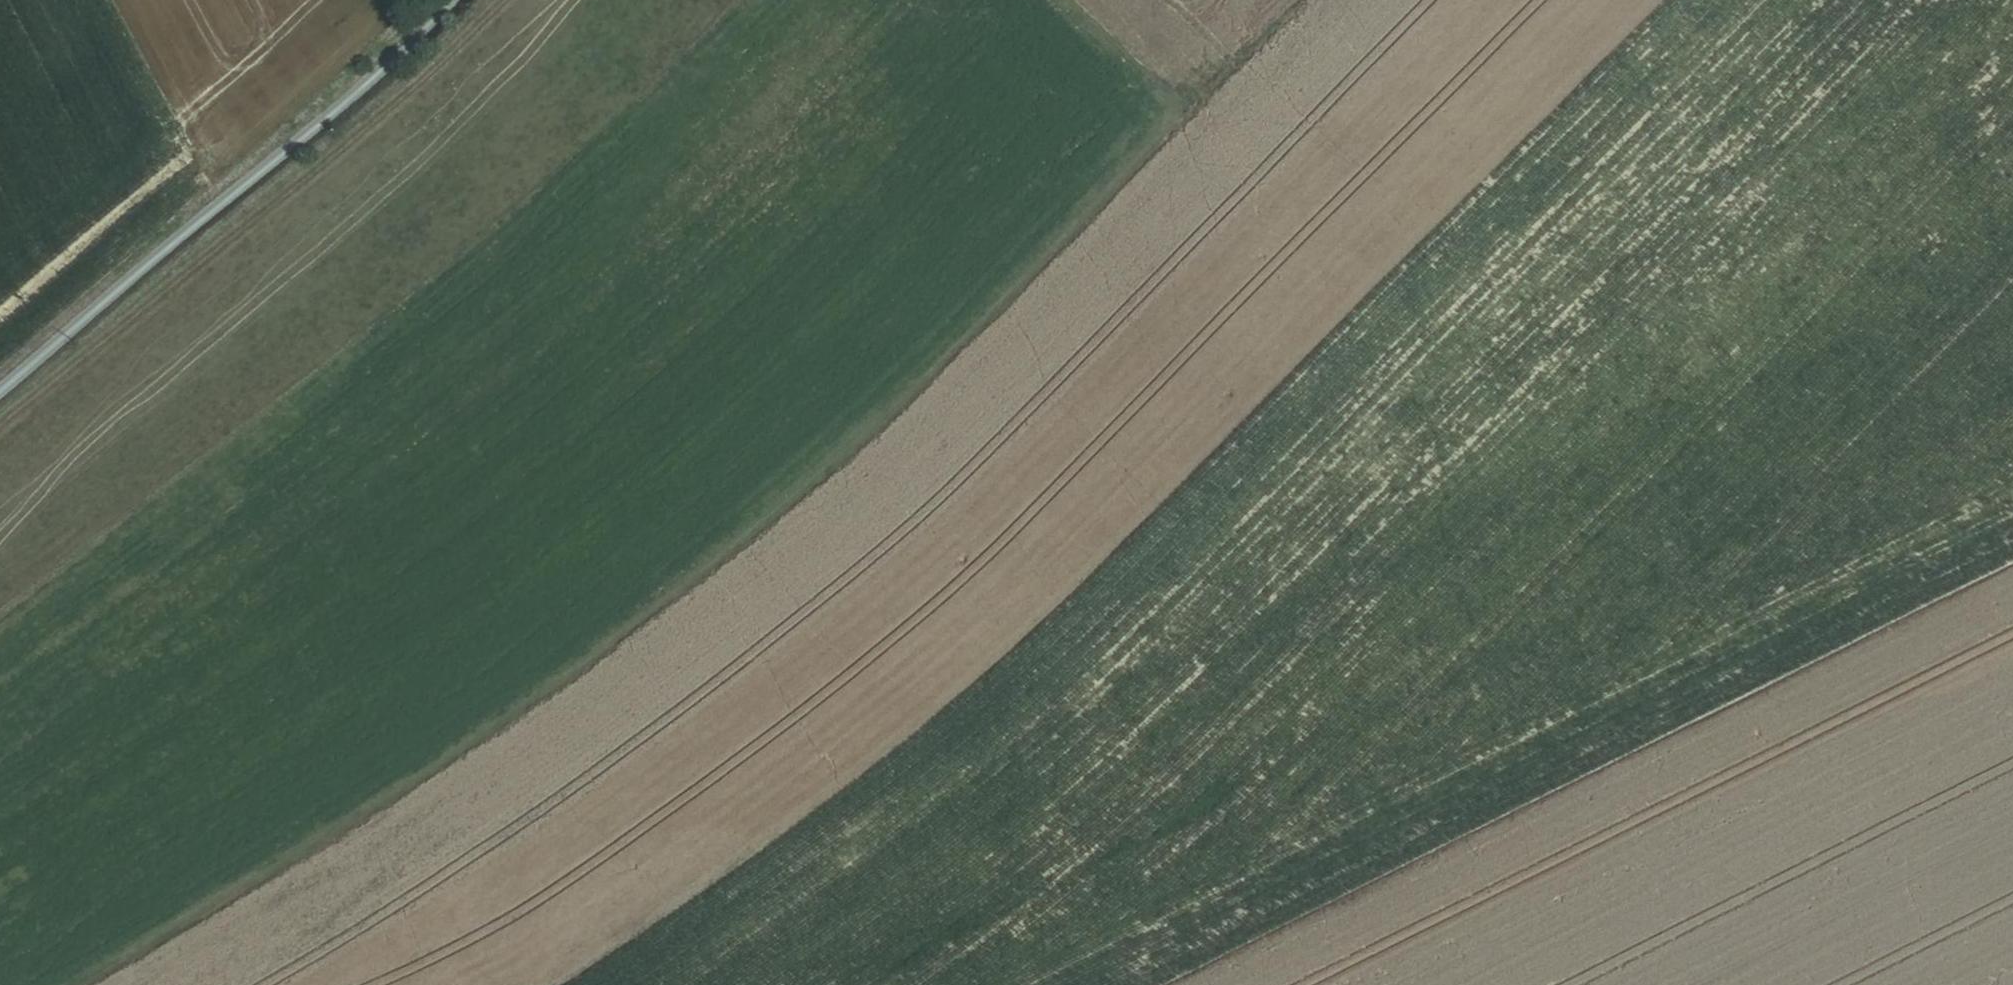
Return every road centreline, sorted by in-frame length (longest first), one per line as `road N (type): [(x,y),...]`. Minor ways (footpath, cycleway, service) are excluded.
road 1 (track): [(0,445),(182,296),(506,0)]
road 2 (unclassified): [(458,0),(163,266),(0,400)]

